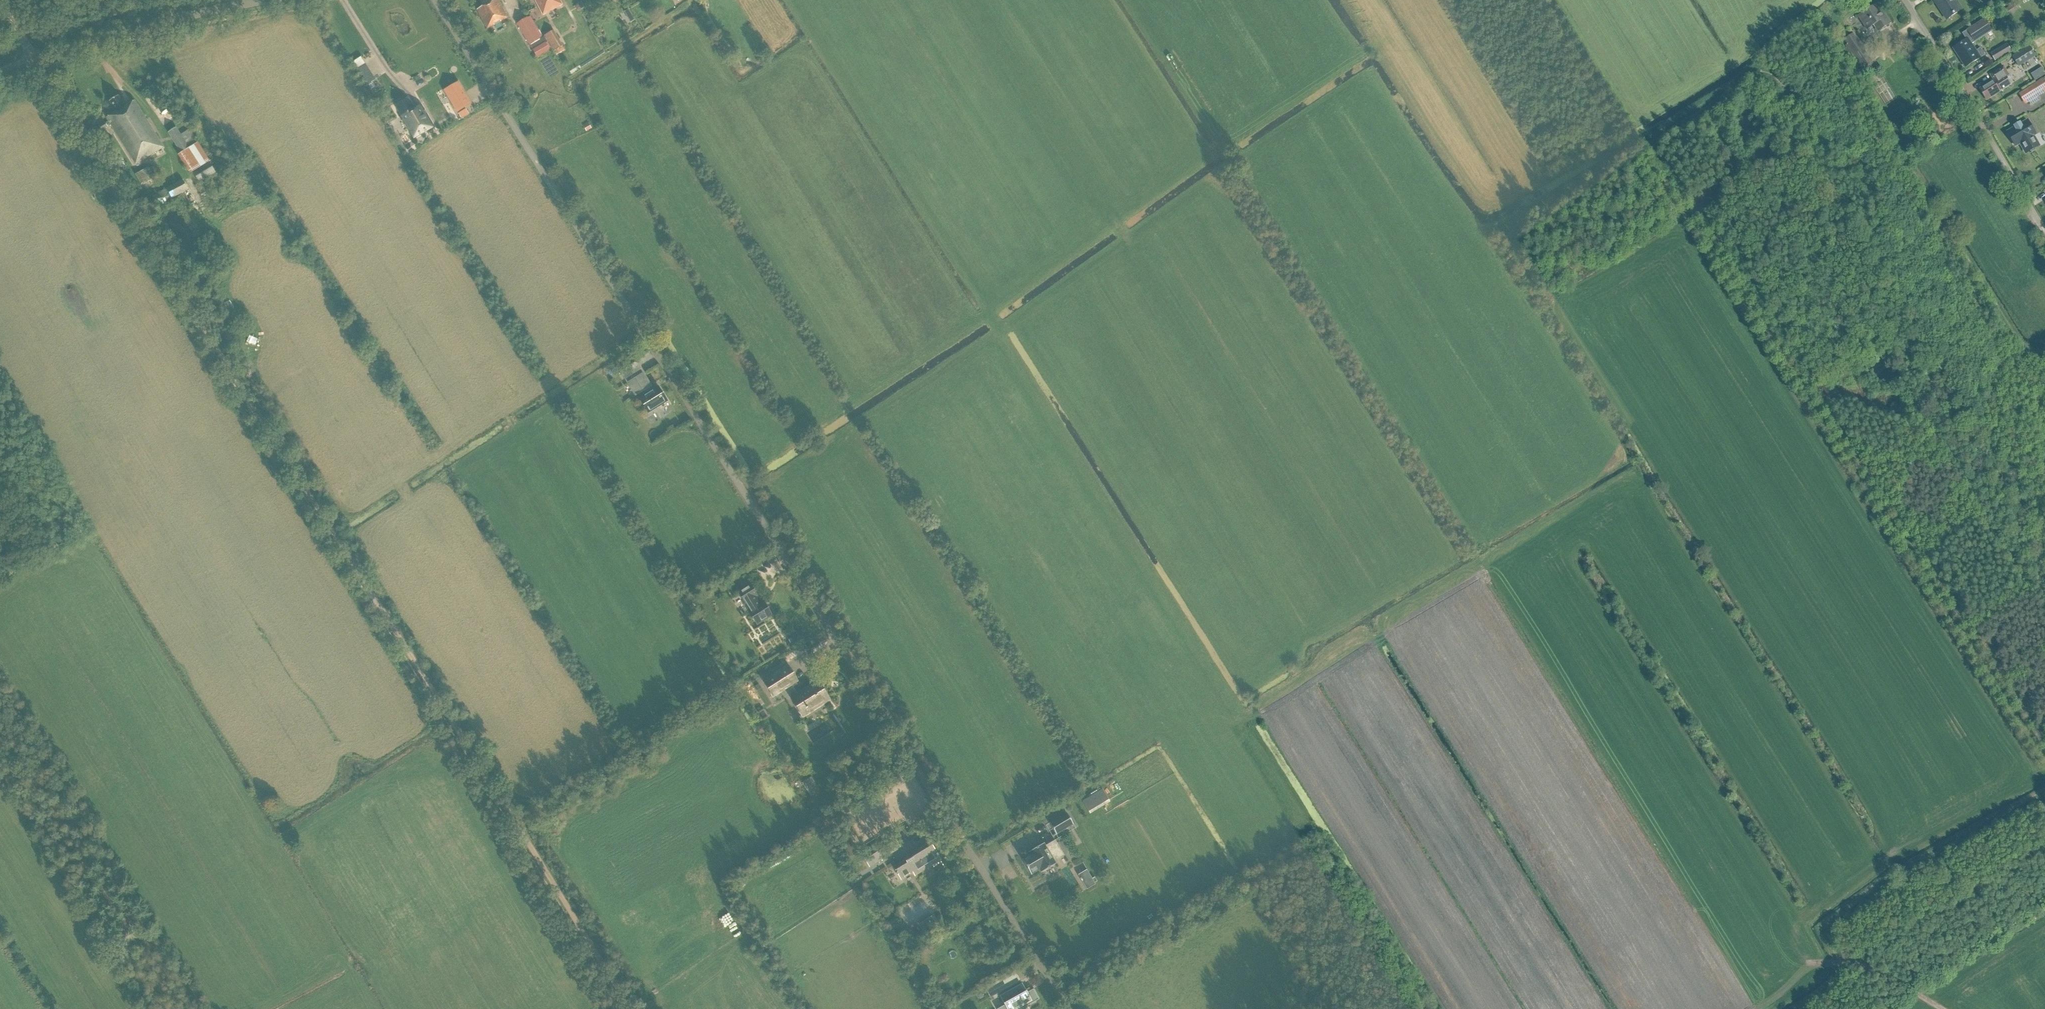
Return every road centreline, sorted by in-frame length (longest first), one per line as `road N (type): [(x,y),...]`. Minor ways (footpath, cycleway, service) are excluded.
road 1 (unclassified): [(1068,1008),(436,0)]
road 2 (track): [(631,1008),(40,68)]
road 3 (track): [(1540,0),(1674,208),(1697,224),(2044,760)]
road 4 (track): [(1482,232),(1765,67),(1756,54)]
road 5 (unclassified): [(2044,233),(1905,0)]
road 6 (tertiary): [(35,59),(265,0)]
road 7 (track): [(1943,1008),(1871,968),(1806,962)]

